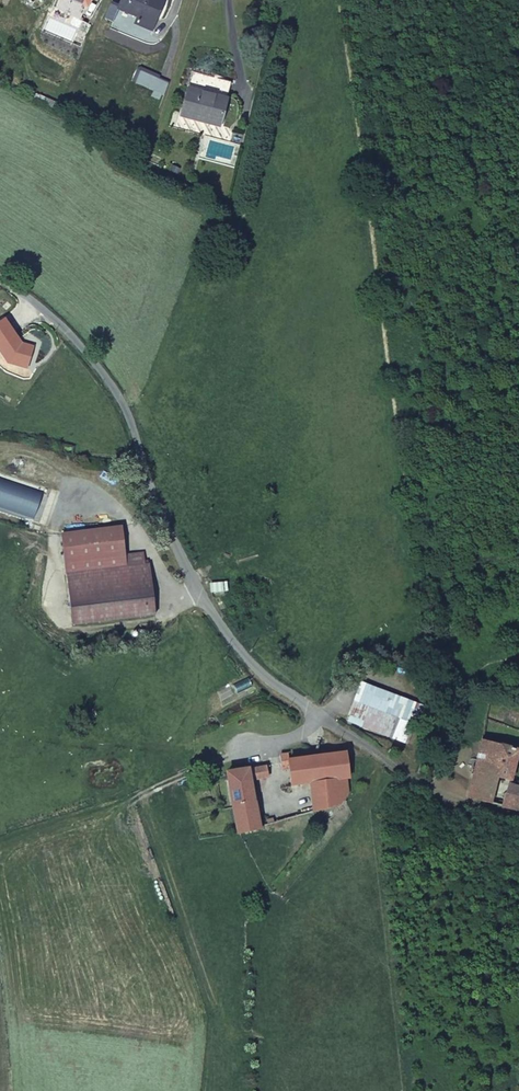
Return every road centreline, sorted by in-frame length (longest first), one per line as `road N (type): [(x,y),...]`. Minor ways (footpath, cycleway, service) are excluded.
road 1 (residential): [(0,278),(48,313),(116,393),(190,577),(257,667),(427,787)]

